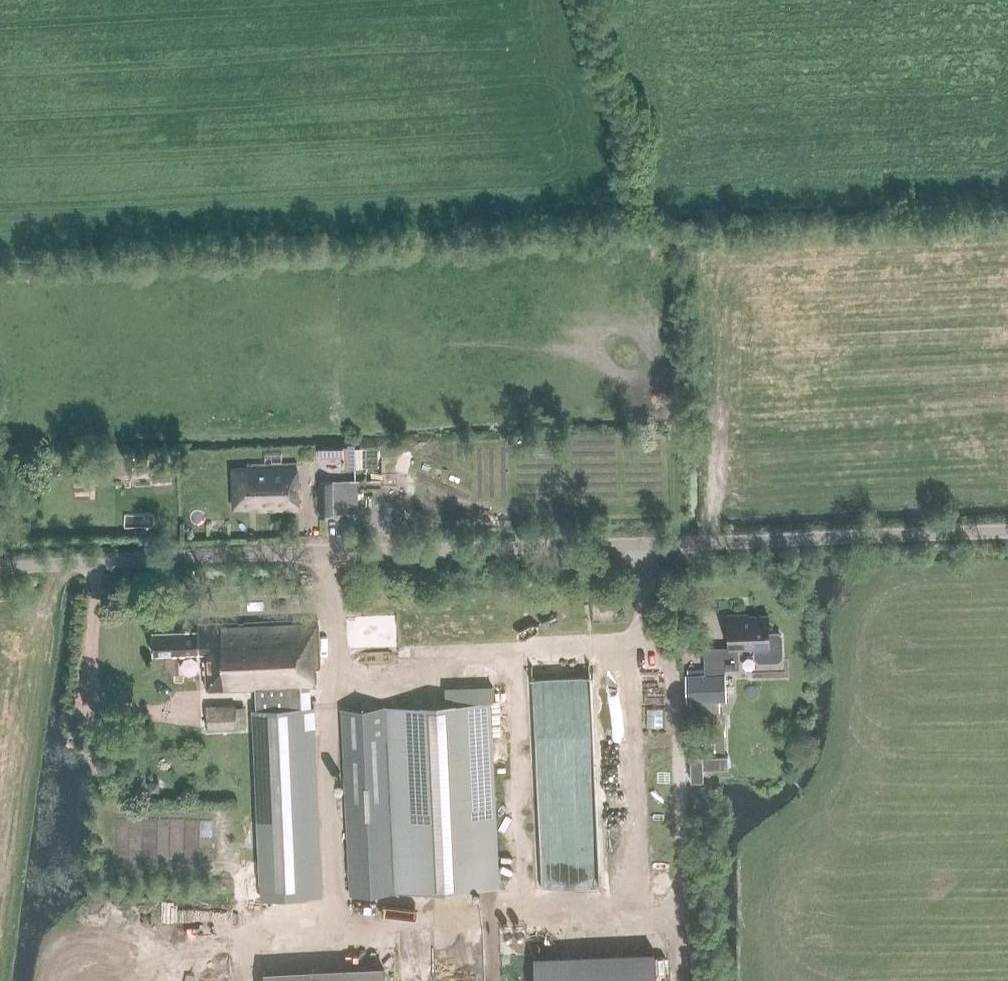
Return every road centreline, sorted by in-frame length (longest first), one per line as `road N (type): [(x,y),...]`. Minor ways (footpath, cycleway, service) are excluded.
road 1 (unclassified): [(0,570),(1007,529)]

